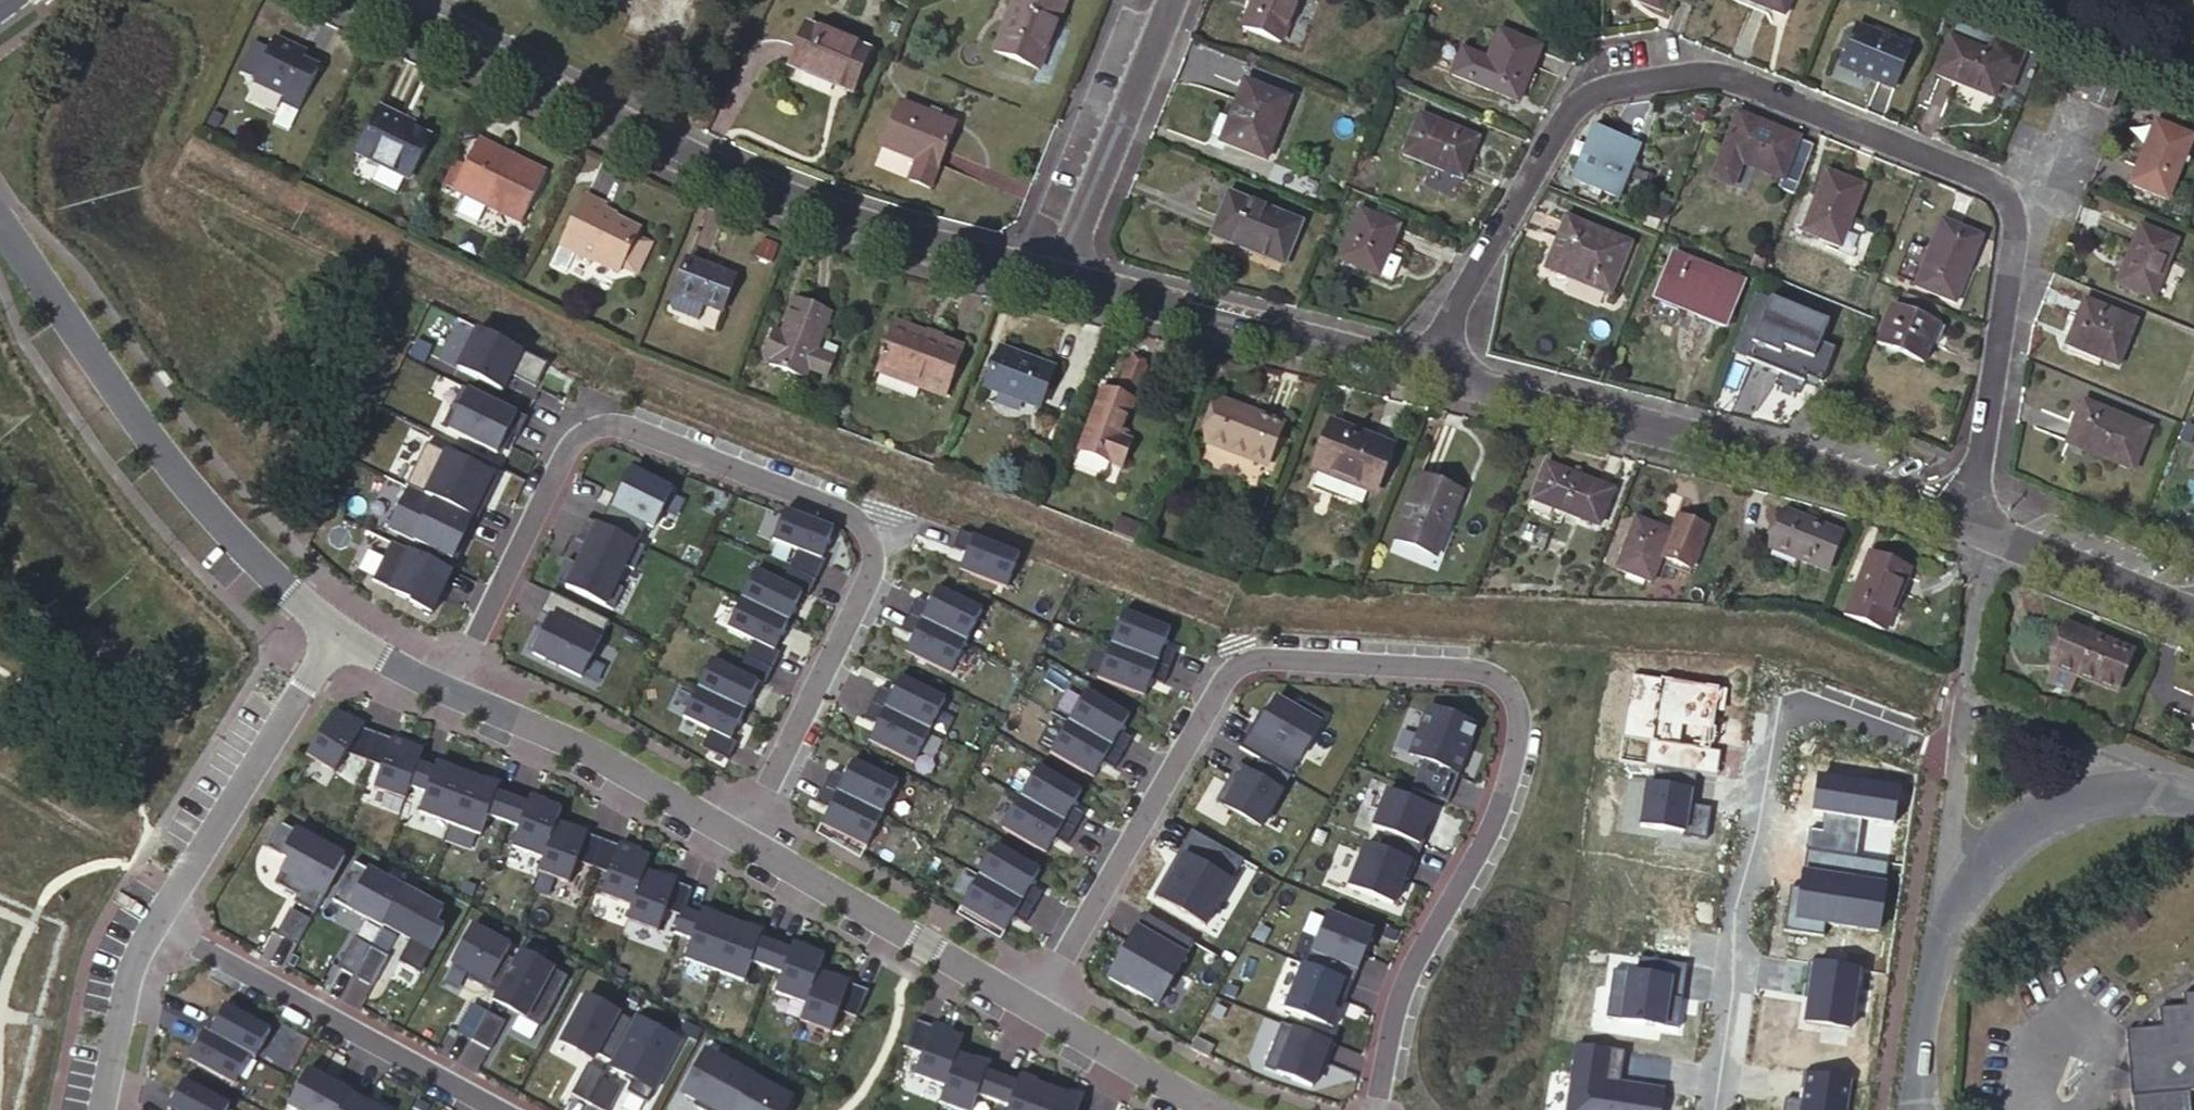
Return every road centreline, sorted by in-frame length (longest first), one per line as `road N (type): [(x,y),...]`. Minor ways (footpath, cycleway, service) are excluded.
road 1 (residential): [(1375,1109),(1400,992),(1471,869),(1512,768),(1519,715),(1504,687),(1479,672),(1257,661),(1226,677),(1036,1004)]
road 2 (residential): [(1428,375),(1490,245),(1585,97),(1706,73),(1736,80),(1996,187),(2013,213),(1979,473),(1980,532)]
road 3 (residential): [(741,835),(872,566),(867,535),(844,512),(627,431),(577,436),(447,689)]
road 4 (residential): [(366,0),(688,161),(838,220),(1048,279)]
road 5 (residential): [(1961,757),(1817,708),(1775,723),(1713,1109)]
road 6 (residential): [(1428,375),(1789,464),(1980,532)]
road 7 (residential): [(0,215),(188,480),(269,569),(338,628)]
road 8 (residential): [(155,922),(504,1109)]
road 9 (residential): [(1048,279),(1428,375)]
road 10 (residential): [(338,628),(155,922)]
road 11 (residential): [(741,835),(1036,1004)]
road 12 (residential): [(447,689),(596,753),(741,835)]
road 13 (residential): [(1048,279),(1155,0)]
road 14 (unclassified): [(2193,799),(2181,794),(2059,809),(2005,846),(1963,907)]
road 15 (residential): [(1980,532),(2193,616)]
road 16 (unclassified): [(1963,907),(1931,974),(1909,1109)]
road 17 (residential): [(1036,1004),(1219,1109)]
road 18 (residential): [(155,922),(127,981),(102,1109)]
road 19 (residential): [(1961,757),(1949,875),(1963,907)]
road 20 (residential): [(338,628),(447,689)]

